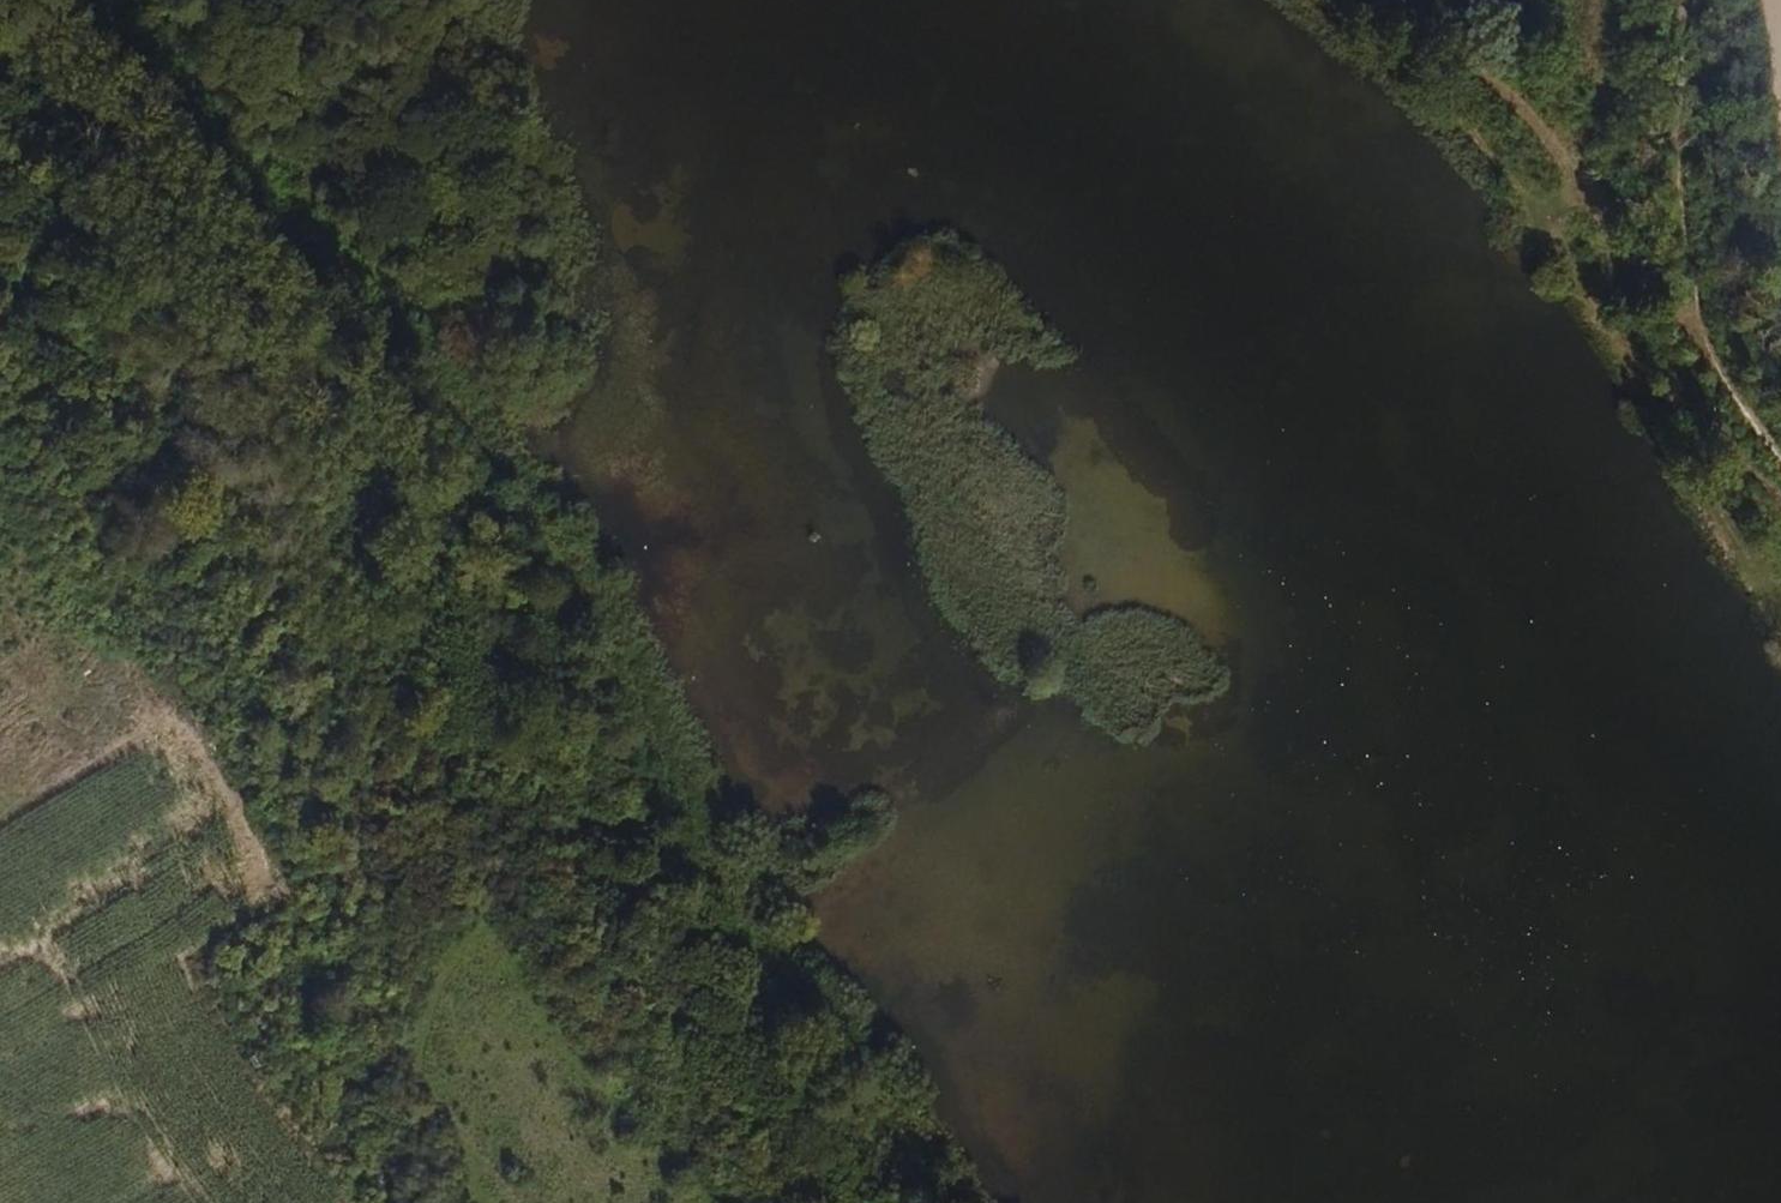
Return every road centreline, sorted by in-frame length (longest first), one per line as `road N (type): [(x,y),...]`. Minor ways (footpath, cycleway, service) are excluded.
road 1 (track): [(1681,0),(1681,158),(1704,325),(1780,446)]

